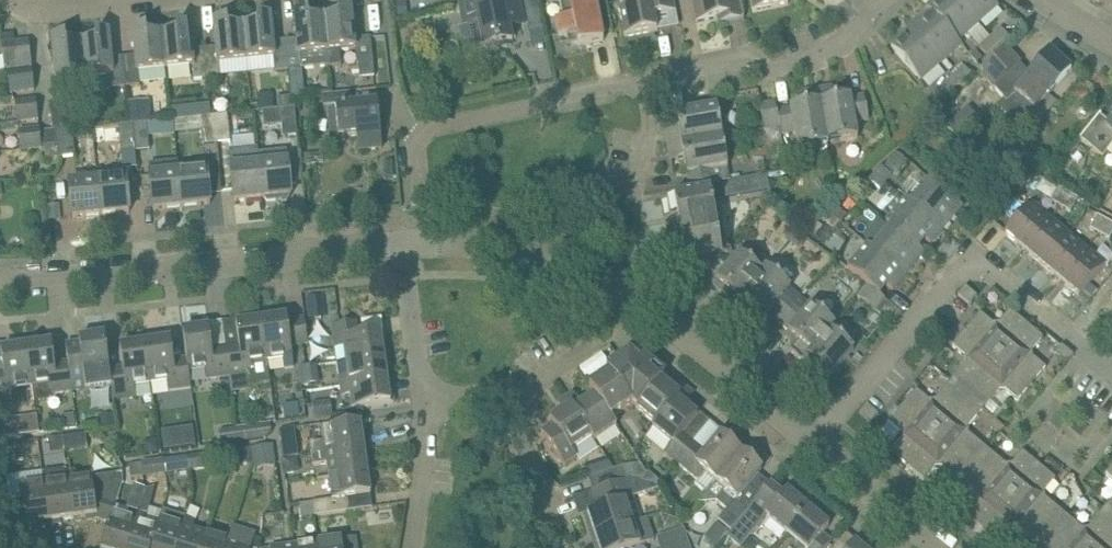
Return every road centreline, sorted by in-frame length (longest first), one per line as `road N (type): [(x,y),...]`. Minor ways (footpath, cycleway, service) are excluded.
road 1 (residential): [(424,243),(414,148),(423,134),(529,109),(553,94),(748,54),(771,69),(812,57),(886,0)]
road 2 (unclassified): [(819,441),(605,277),(539,253),(424,243)]
road 3 (residential): [(1111,371),(977,261),(962,268),(819,441)]
road 4 (unclassified): [(401,245),(0,284)]
road 5 (unclassified): [(944,547),(819,441)]
road 6 (residential): [(425,402),(401,245)]
road 7 (residential): [(560,547),(512,402)]
road 8 (residential): [(413,547),(425,402)]
road 9 (residential): [(8,0),(36,12),(136,0)]

